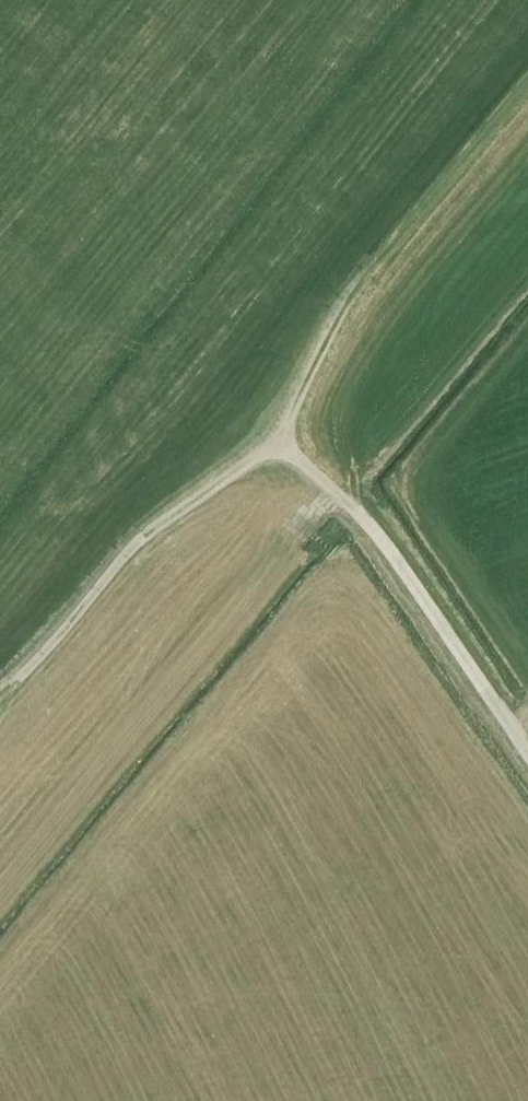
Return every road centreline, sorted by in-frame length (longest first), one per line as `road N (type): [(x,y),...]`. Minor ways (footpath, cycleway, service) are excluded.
road 1 (track): [(527,85),(367,275),(308,376),(282,443),(141,538),(0,693)]
road 2 (unclassified): [(527,753),(371,527),(282,443)]

